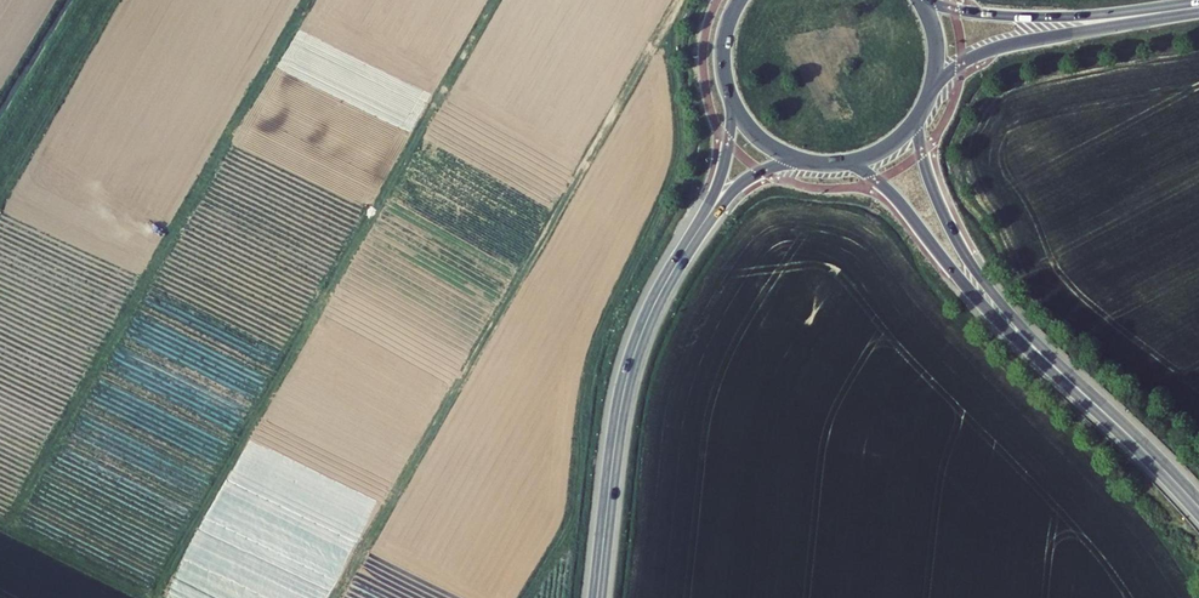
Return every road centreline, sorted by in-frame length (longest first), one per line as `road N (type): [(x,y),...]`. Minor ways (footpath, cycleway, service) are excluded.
road 1 (primary): [(597,597),(631,364),(654,305),(704,222)]
road 2 (tertiary): [(841,178),(905,210),(1007,331),(1087,396)]
road 3 (tertiary): [(1087,396),(966,253),(935,191),(926,129)]
road 4 (primary): [(942,100),(969,67),(1000,50),(1168,12)]
road 5 (primary): [(1168,12),(1013,17),(941,0)]
road 6 (tertiary): [(1198,508),(1087,396)]
road 7 (primary): [(725,0),(709,61),(727,122)]

